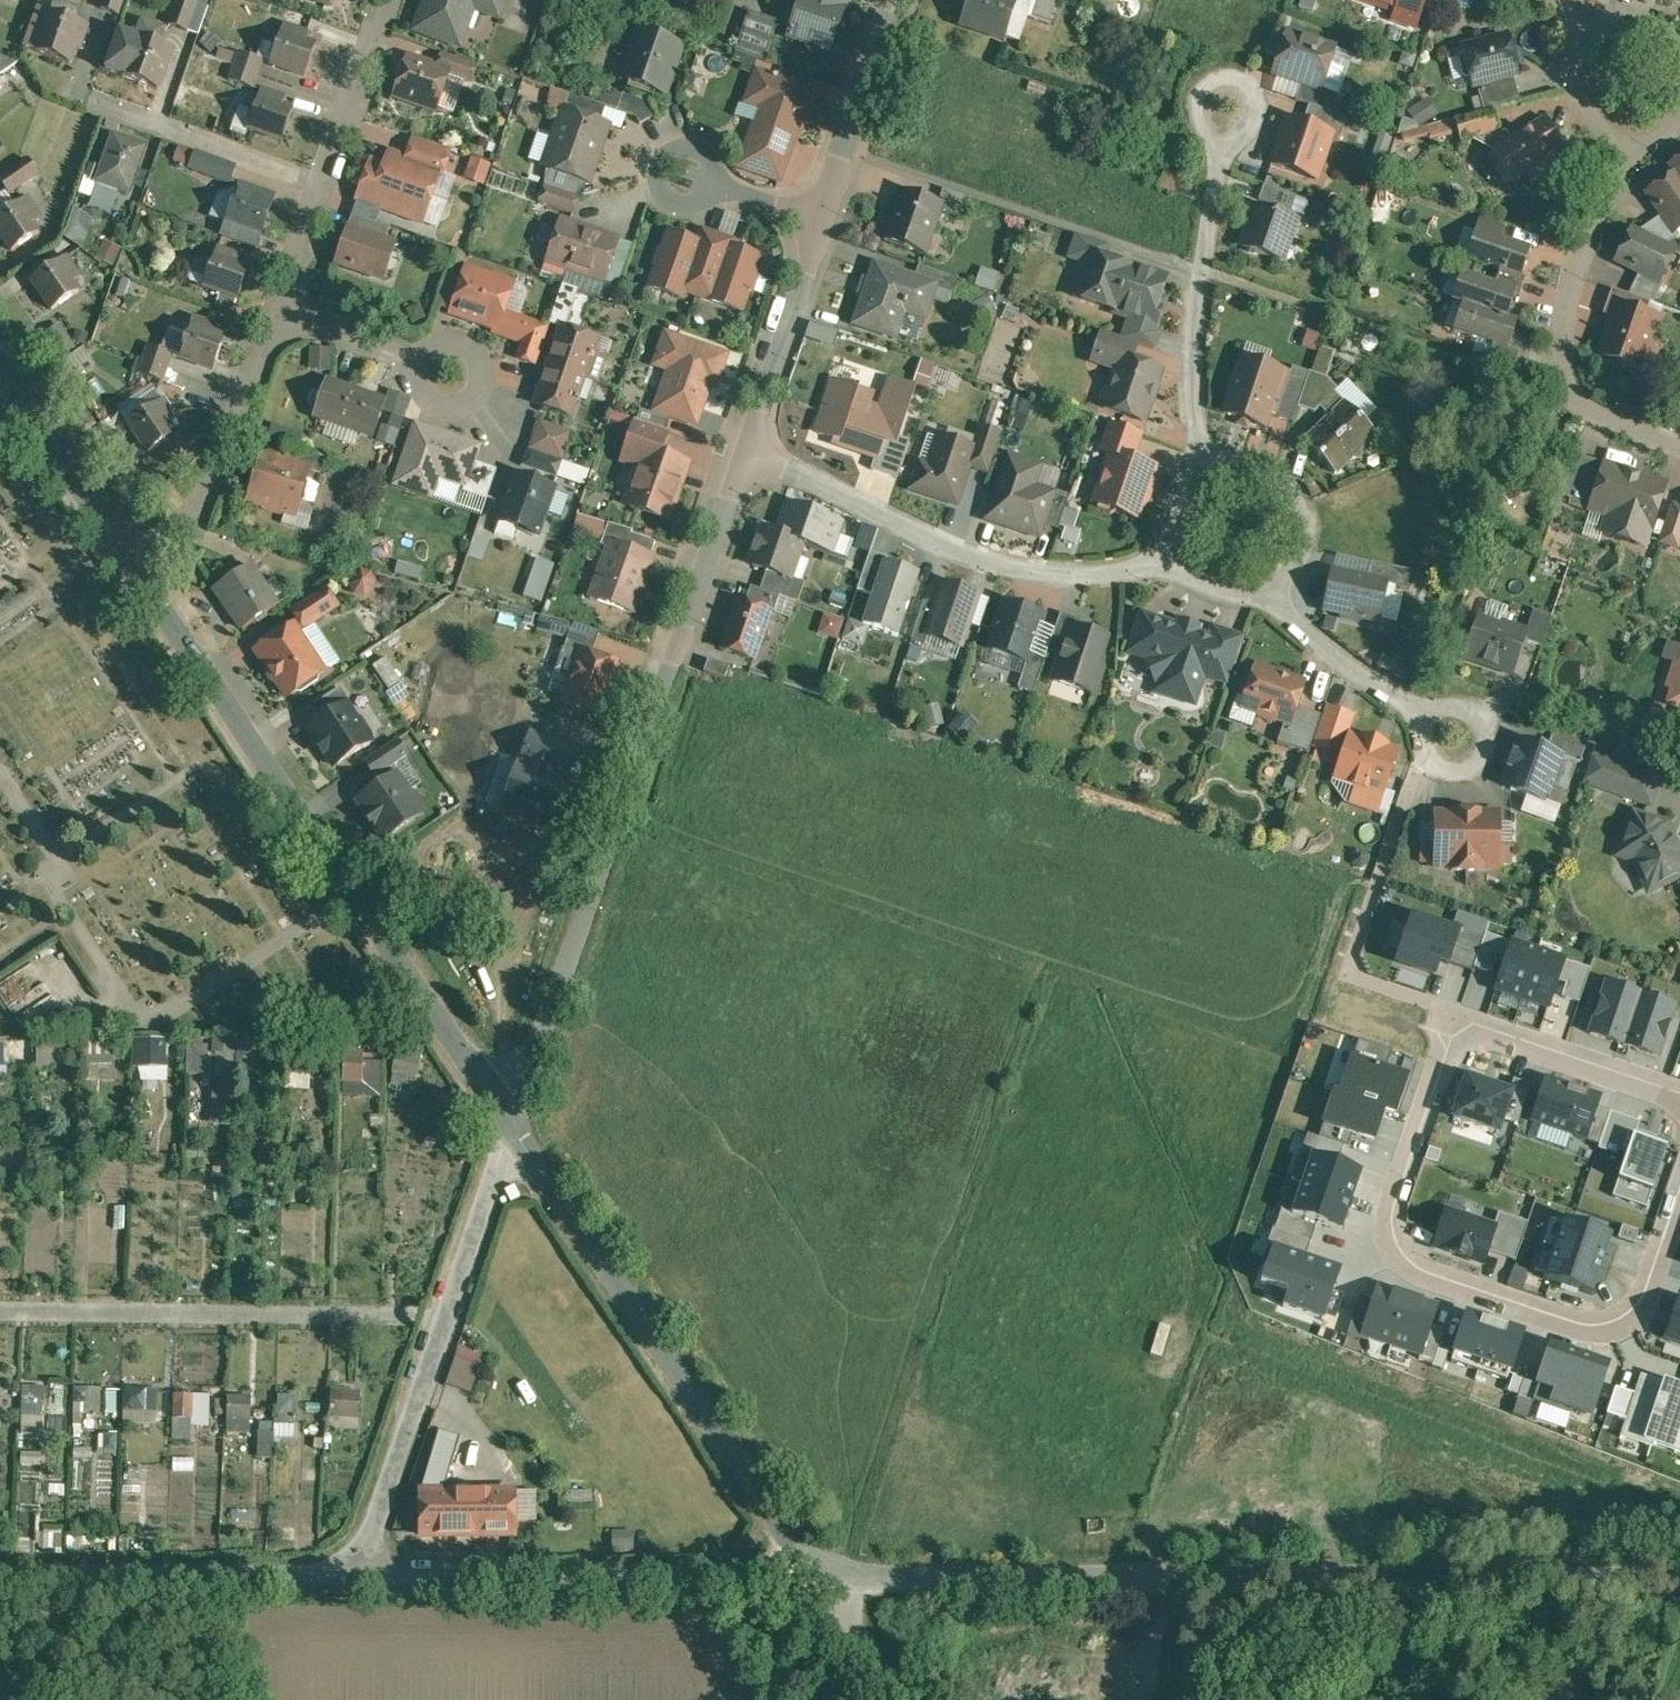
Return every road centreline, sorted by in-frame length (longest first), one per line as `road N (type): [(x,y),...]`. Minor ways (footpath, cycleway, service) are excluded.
road 1 (unclassified): [(816,1576),(1679,1579)]
road 2 (residential): [(515,1124),(743,453)]
road 3 (residential): [(129,558),(515,1124)]
road 4 (residential): [(1450,1020),(1386,1209),(1393,1252),(1406,1267),(1574,1329),(1601,1331),(1641,1314),(1679,1211)]
road 5 (unclassified): [(515,1124),(816,1576)]
road 6 (residential): [(370,1573),(515,1124)]
road 7 (residential): [(743,453),(984,561),(1046,573),(1114,571),(1164,559)]
road 8 (unclassified): [(370,1573),(816,1576)]
road 9 (residential): [(1679,447),(1603,423),(1571,394),(1565,310),(1619,150)]
road 10 (unclassified): [(0,1575),(370,1573)]
road 11 (residential): [(1203,457),(1193,363),(1221,146)]
road 12 (residential): [(277,312),(188,525),(129,558)]
road 13 (residential): [(743,453),(818,222)]
road 14 (residential): [(1450,1020),(1679,1098)]
road 15 (residential): [(98,104),(325,186)]
road 16 (residential): [(818,222),(899,0)]
road 17 (residential): [(0,364),(129,558)]
road 18 (residential): [(1275,595),(1300,557),(1299,495),(1277,469),(1203,457)]
road 19 (residential): [(395,0),(325,186)]
road 20 (residential): [(1424,717),(1453,701),(1468,705),(1483,717),(1486,751),(1454,772),(1433,766),(1418,735)]
road 21 (residential): [(1275,595),(1331,653),(1424,717)]
road 22 (residential): [(1221,146),(1256,130),(1262,108),(1240,78),(1206,81),(1193,97),(1200,135)]
road 23 (residential): [(277,312),(448,373)]
road 24 (unclassified): [(816,1576),(899,1699)]
road 25 (residential): [(1619,150),(1586,106),(1573,54),(1583,17)]
road 26 (residential): [(818,222),(687,175)]
road 27 (residential): [(325,186),(277,312)]
road 28 (residential): [(1164,559),(1213,589),(1275,595)]

